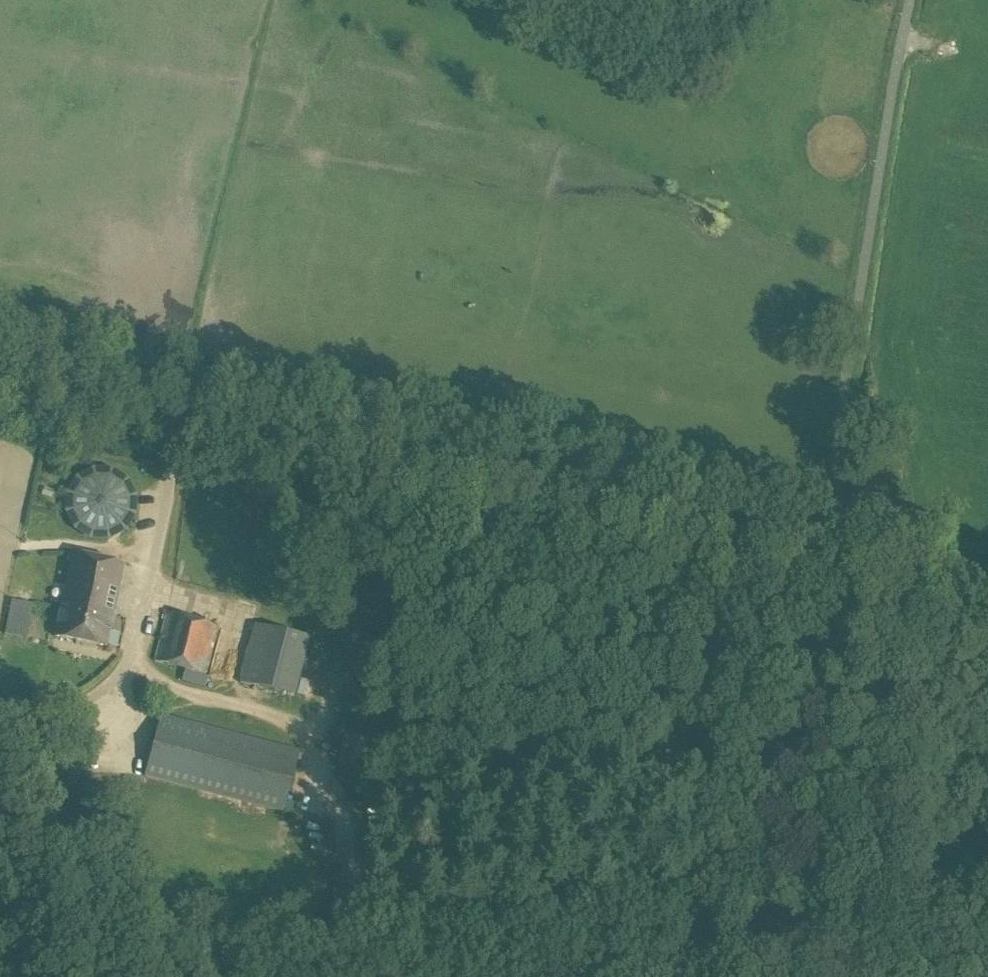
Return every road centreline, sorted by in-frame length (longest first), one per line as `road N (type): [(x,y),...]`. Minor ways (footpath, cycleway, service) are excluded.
road 1 (unclassified): [(817,554),(181,418)]
road 2 (unclassified): [(98,976),(34,749),(56,718),(112,680),(130,653),(181,418)]
road 3 (unclassified): [(817,554),(911,0)]
road 4 (unclassified): [(181,418),(0,380)]
road 5 (unclassified): [(987,591),(817,554)]

